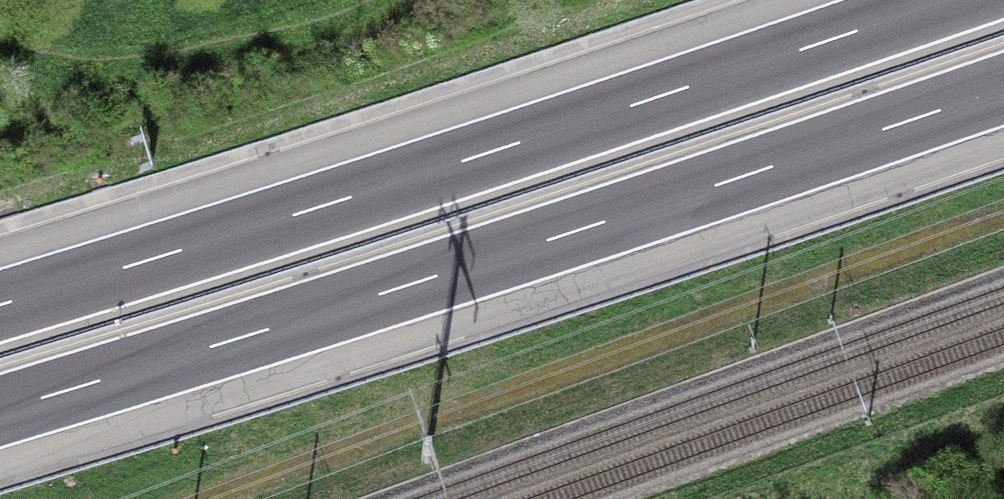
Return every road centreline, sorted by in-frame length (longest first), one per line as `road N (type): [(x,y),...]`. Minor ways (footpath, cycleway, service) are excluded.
road 1 (motorway): [(0,410),(1003,89)]
road 2 (motorway): [(948,0),(0,306)]

